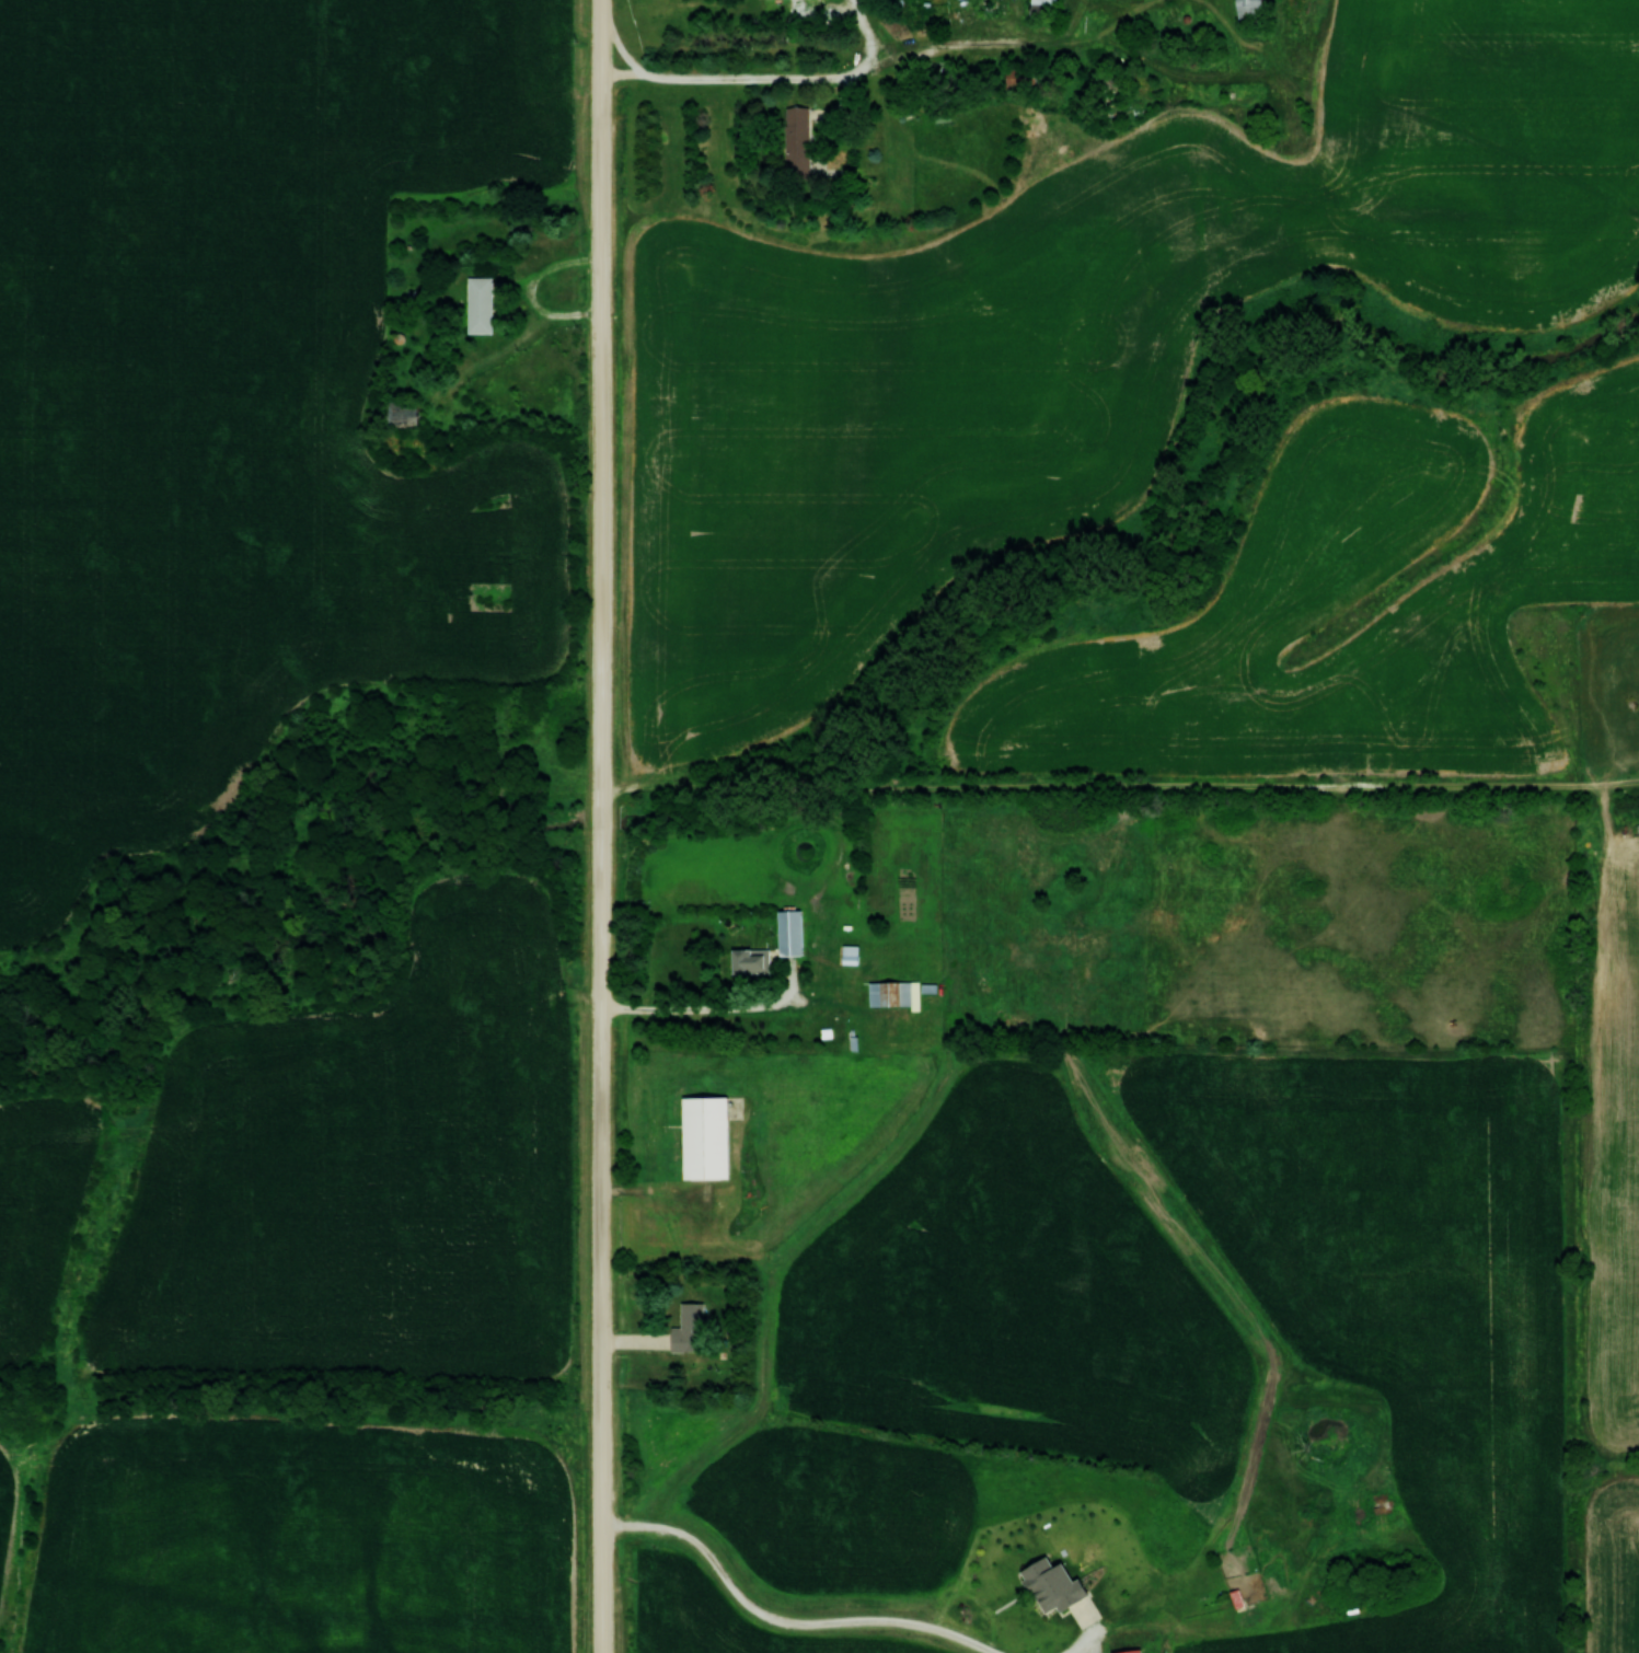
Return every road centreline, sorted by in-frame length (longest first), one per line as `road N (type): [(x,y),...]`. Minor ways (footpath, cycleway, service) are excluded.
road 1 (tertiary): [(601,0),(604,1652)]

